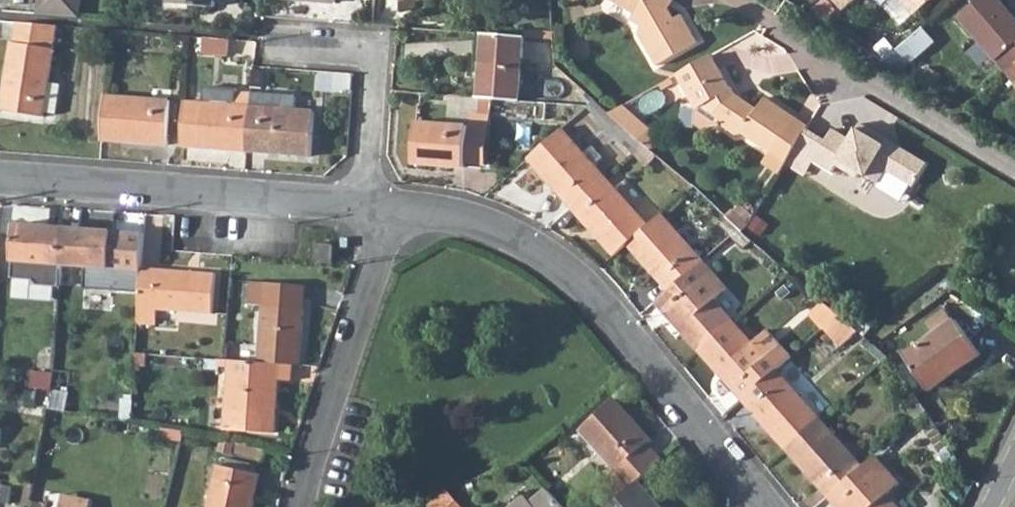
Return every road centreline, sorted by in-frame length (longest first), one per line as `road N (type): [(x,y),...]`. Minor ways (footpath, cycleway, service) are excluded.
road 1 (residential): [(388,216),(516,245),(654,369),(760,506)]
road 2 (residential): [(0,182),(365,214)]
road 3 (residential): [(297,506),(388,216)]
road 4 (residential): [(280,45),(372,53),(365,214)]

